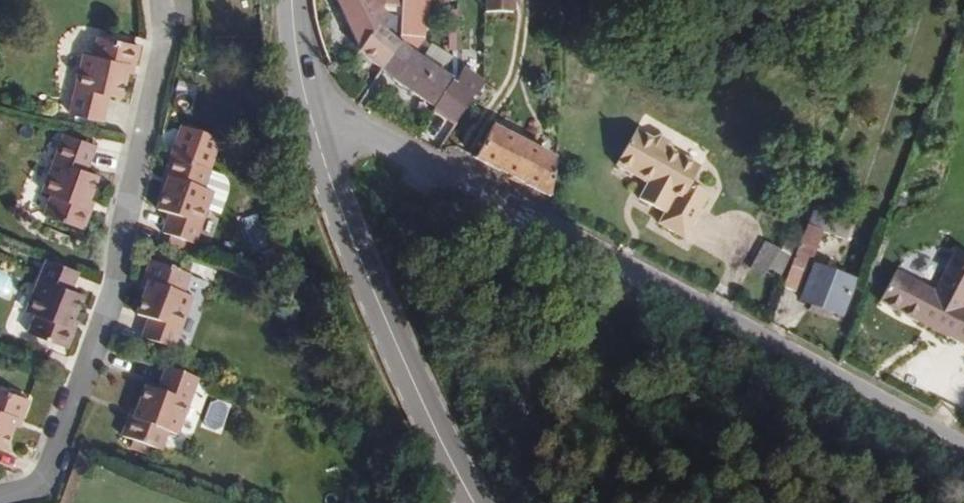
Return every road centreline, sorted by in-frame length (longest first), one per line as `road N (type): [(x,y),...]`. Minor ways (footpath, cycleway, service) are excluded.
road 1 (tertiary): [(963,454),(308,111)]
road 2 (residential): [(162,0),(166,35),(118,276),(45,490),(0,499)]
road 3 (secondary): [(474,502),(369,285),(308,111)]

